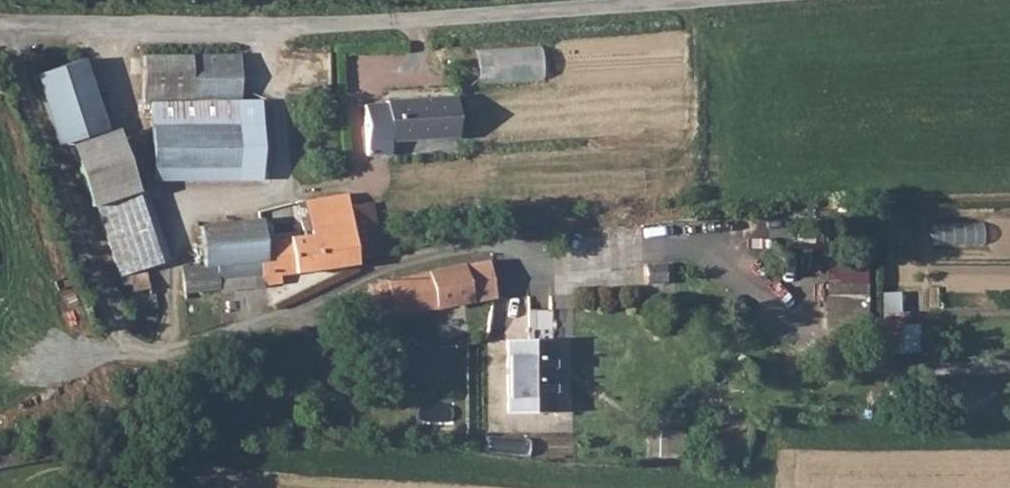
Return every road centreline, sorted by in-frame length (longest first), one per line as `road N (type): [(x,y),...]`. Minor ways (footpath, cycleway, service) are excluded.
road 1 (track): [(677,4),(685,27),(688,125),(675,156),(647,168),(290,189)]
road 2 (unclassified): [(265,29),(737,0)]
road 3 (unclassified): [(0,24),(265,29)]
road 4 (unclassified): [(265,29),(290,189)]

